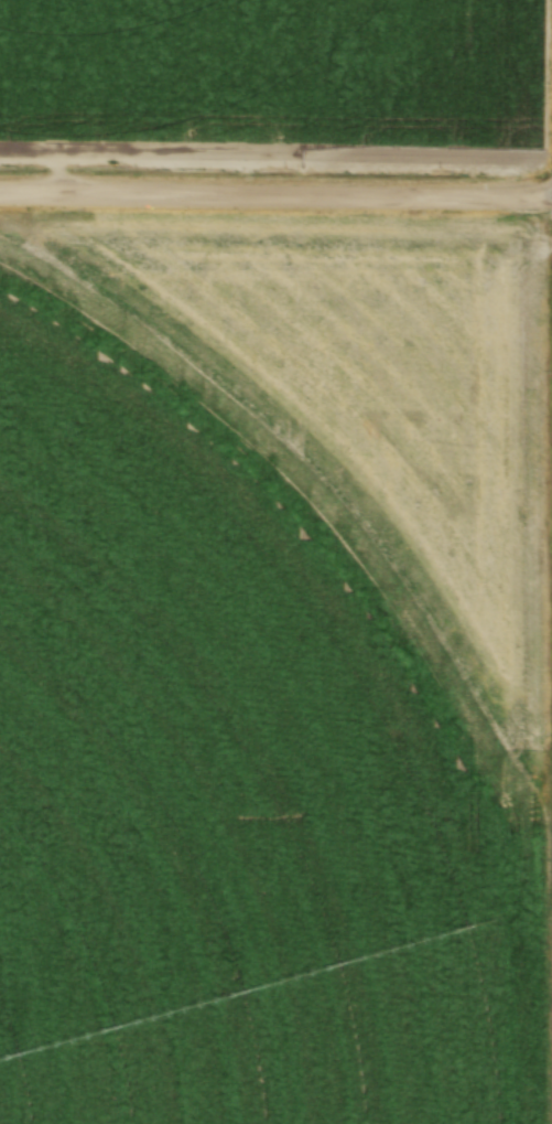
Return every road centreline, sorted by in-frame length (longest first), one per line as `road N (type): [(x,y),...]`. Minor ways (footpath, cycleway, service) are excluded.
road 1 (tertiary): [(551,196),(0,193)]

